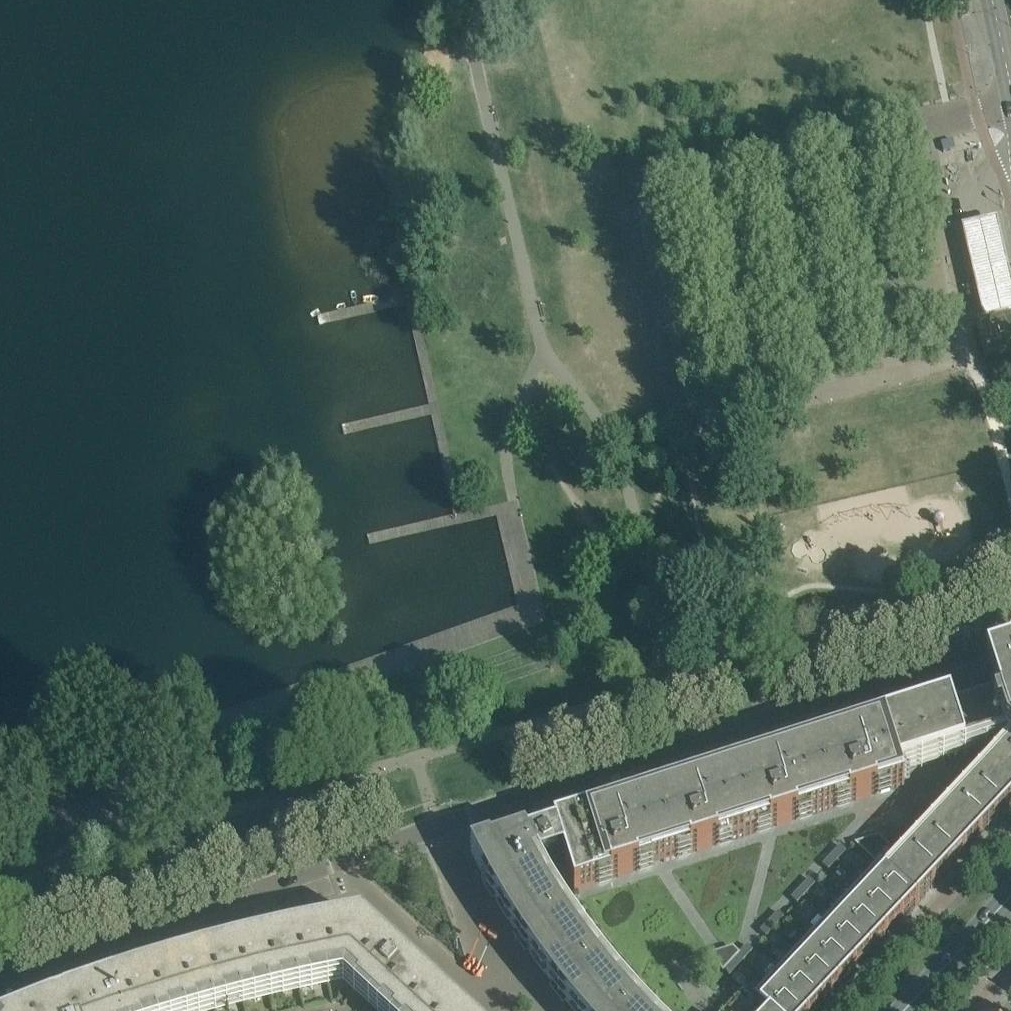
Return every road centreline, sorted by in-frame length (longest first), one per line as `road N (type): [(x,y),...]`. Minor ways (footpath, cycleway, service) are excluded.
road 1 (residential): [(0,985),(1010,639)]
road 2 (residential): [(1010,827),(839,1010)]
road 3 (tertiary): [(903,1010),(1010,895)]

